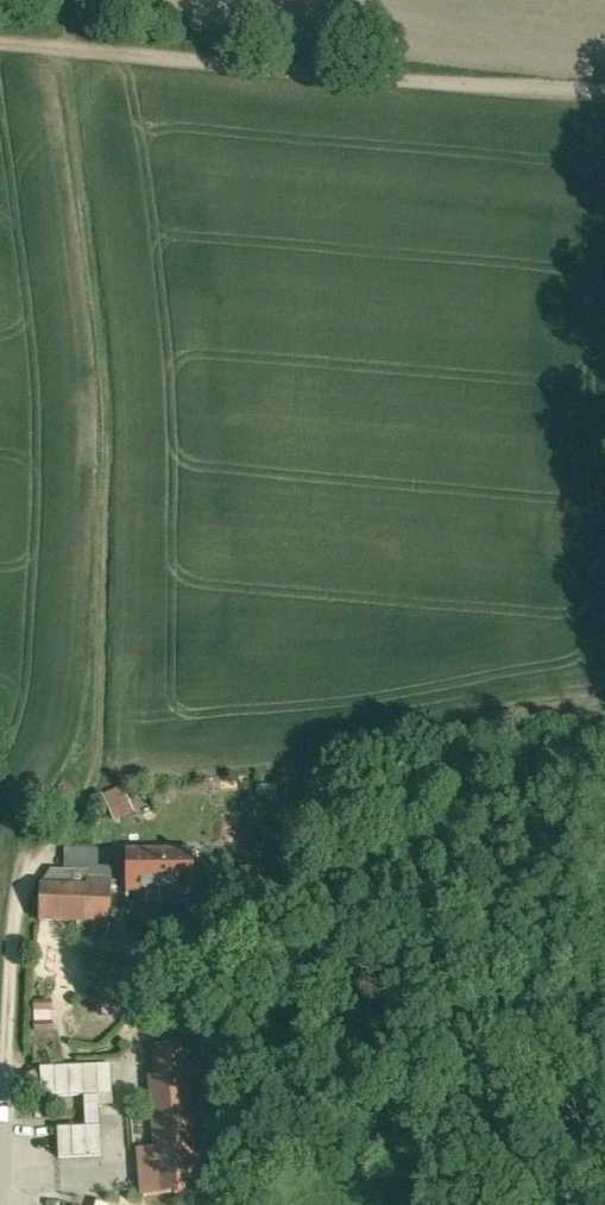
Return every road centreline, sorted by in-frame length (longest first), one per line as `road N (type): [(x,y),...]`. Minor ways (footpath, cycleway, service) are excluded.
road 1 (track): [(3,1073),(13,905),(81,802),(97,739),(106,410),(55,58)]
road 2 (unclassified): [(0,54),(604,108)]

